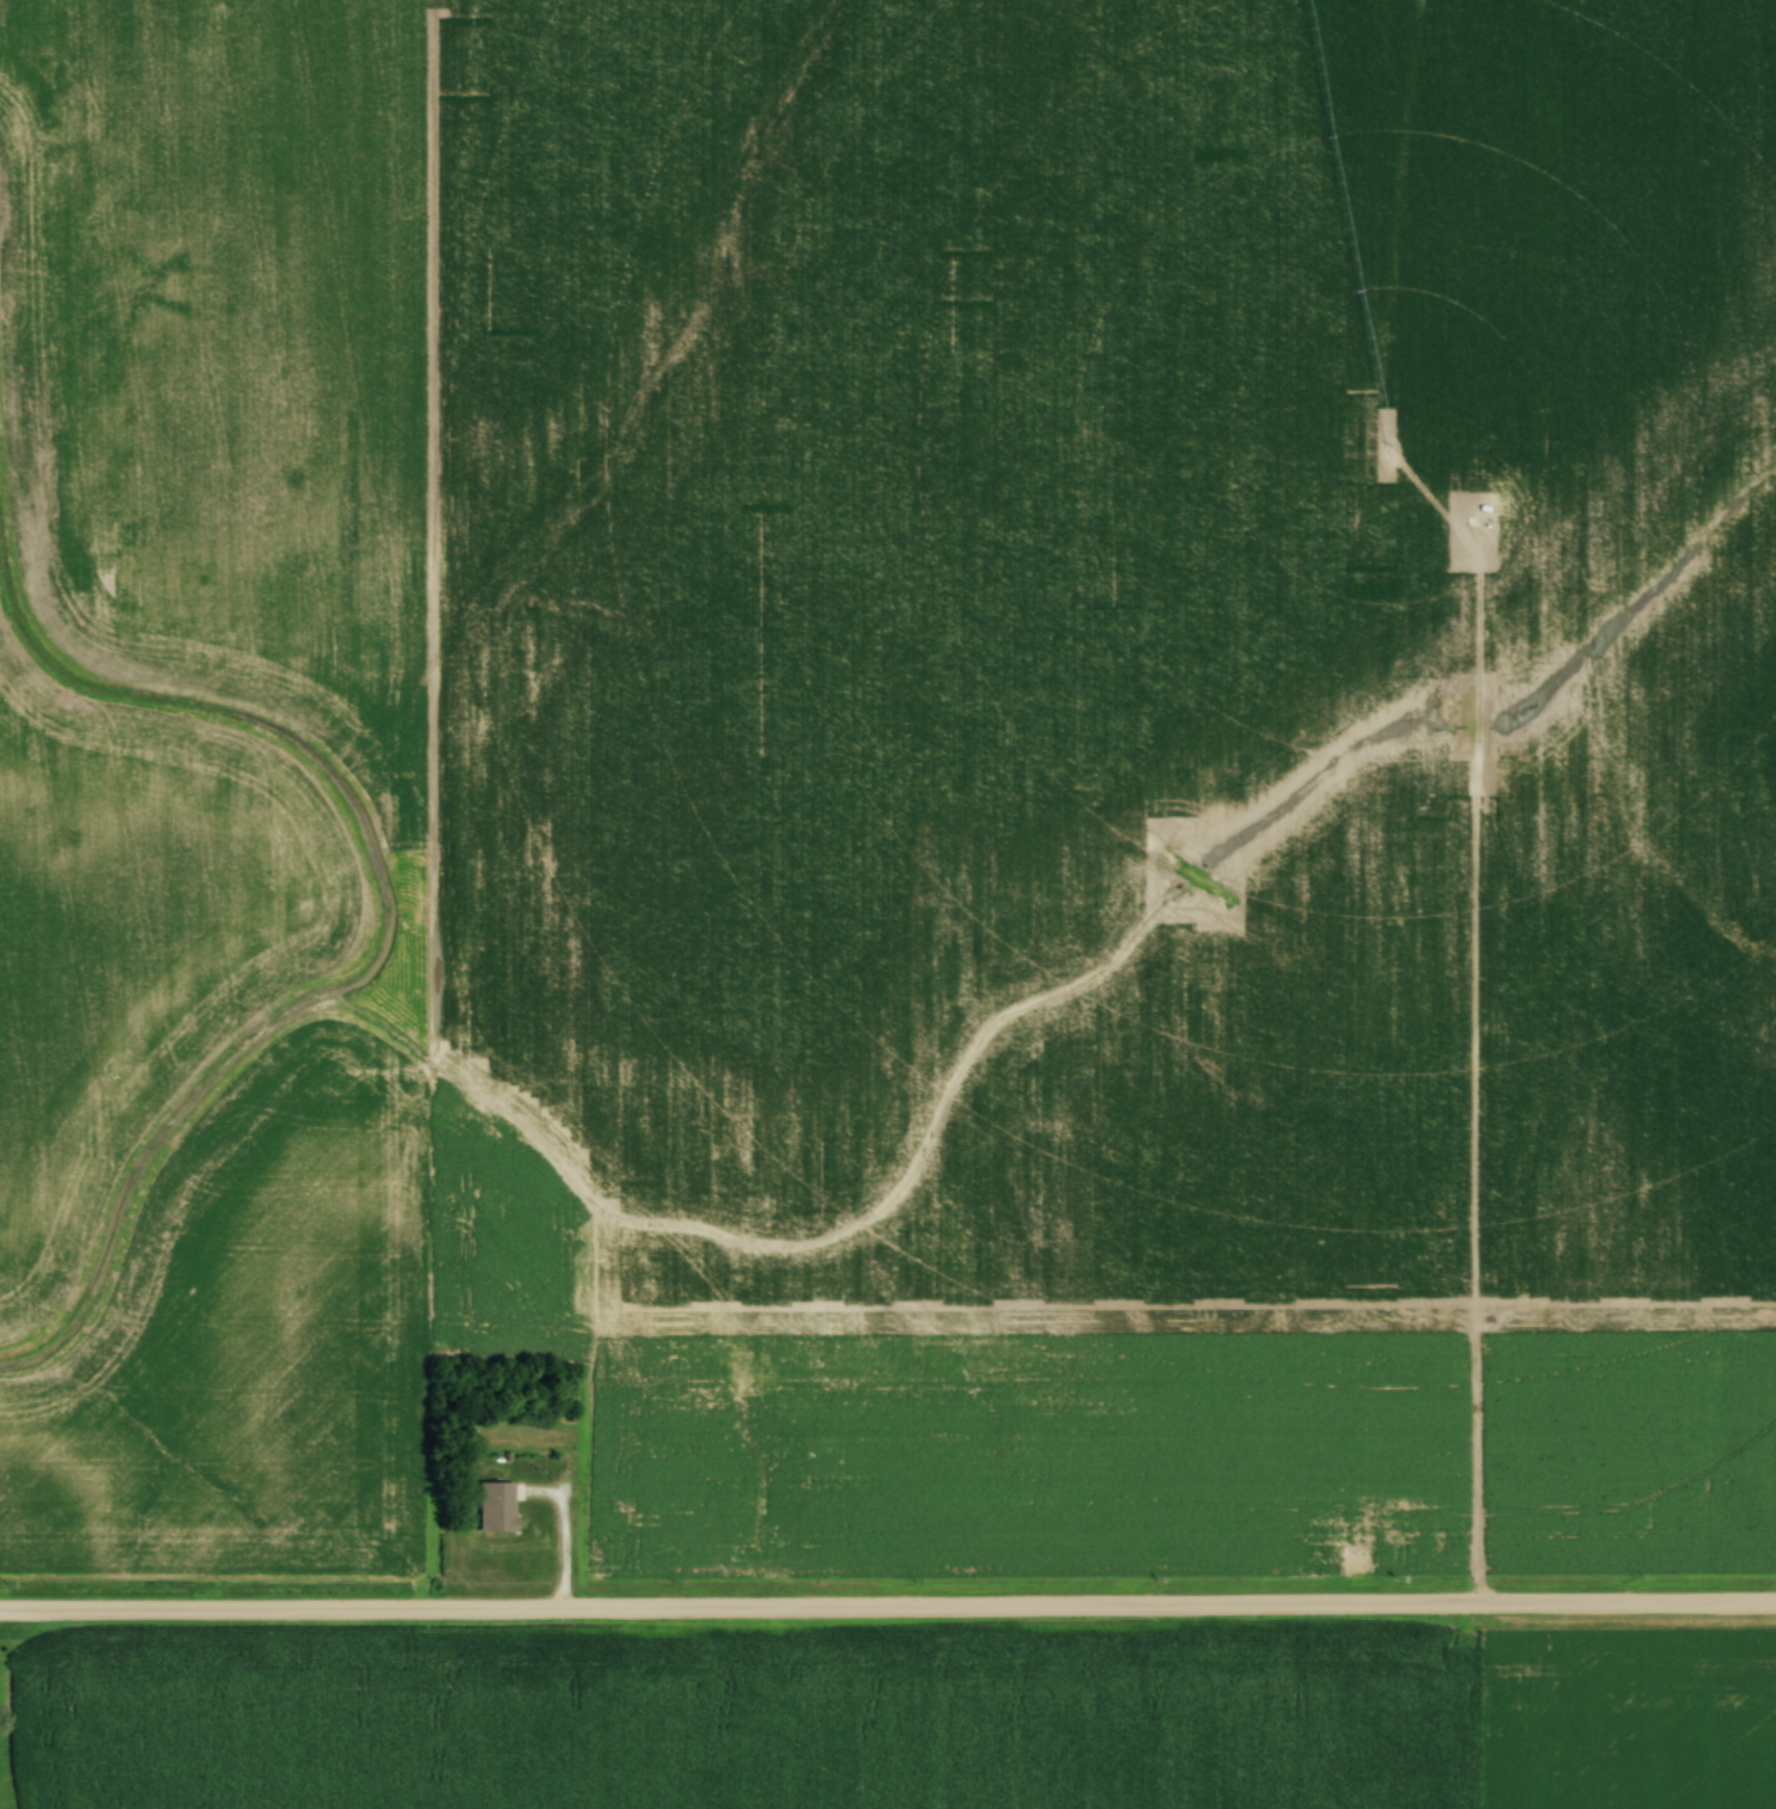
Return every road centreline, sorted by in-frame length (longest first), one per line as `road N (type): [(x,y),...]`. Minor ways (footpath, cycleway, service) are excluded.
road 1 (residential): [(0,1613),(1775,1606)]

